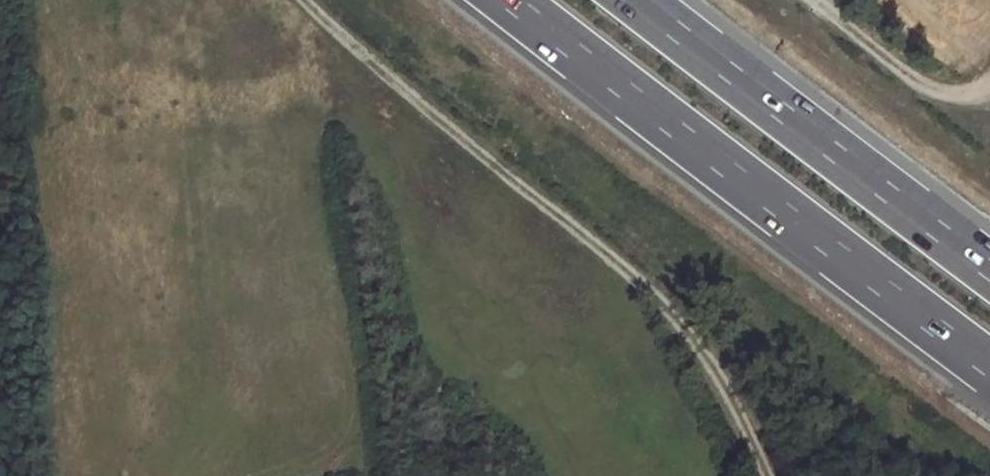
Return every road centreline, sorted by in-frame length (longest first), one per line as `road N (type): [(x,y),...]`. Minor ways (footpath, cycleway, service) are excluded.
road 1 (track): [(309,0),(384,77),(654,296),(738,407),(768,475)]
road 2 (motorway): [(509,0),(989,367)]
road 3 (motorway): [(989,270),(636,0)]
road 4 (track): [(816,0),(911,79),(959,98),(989,88)]

